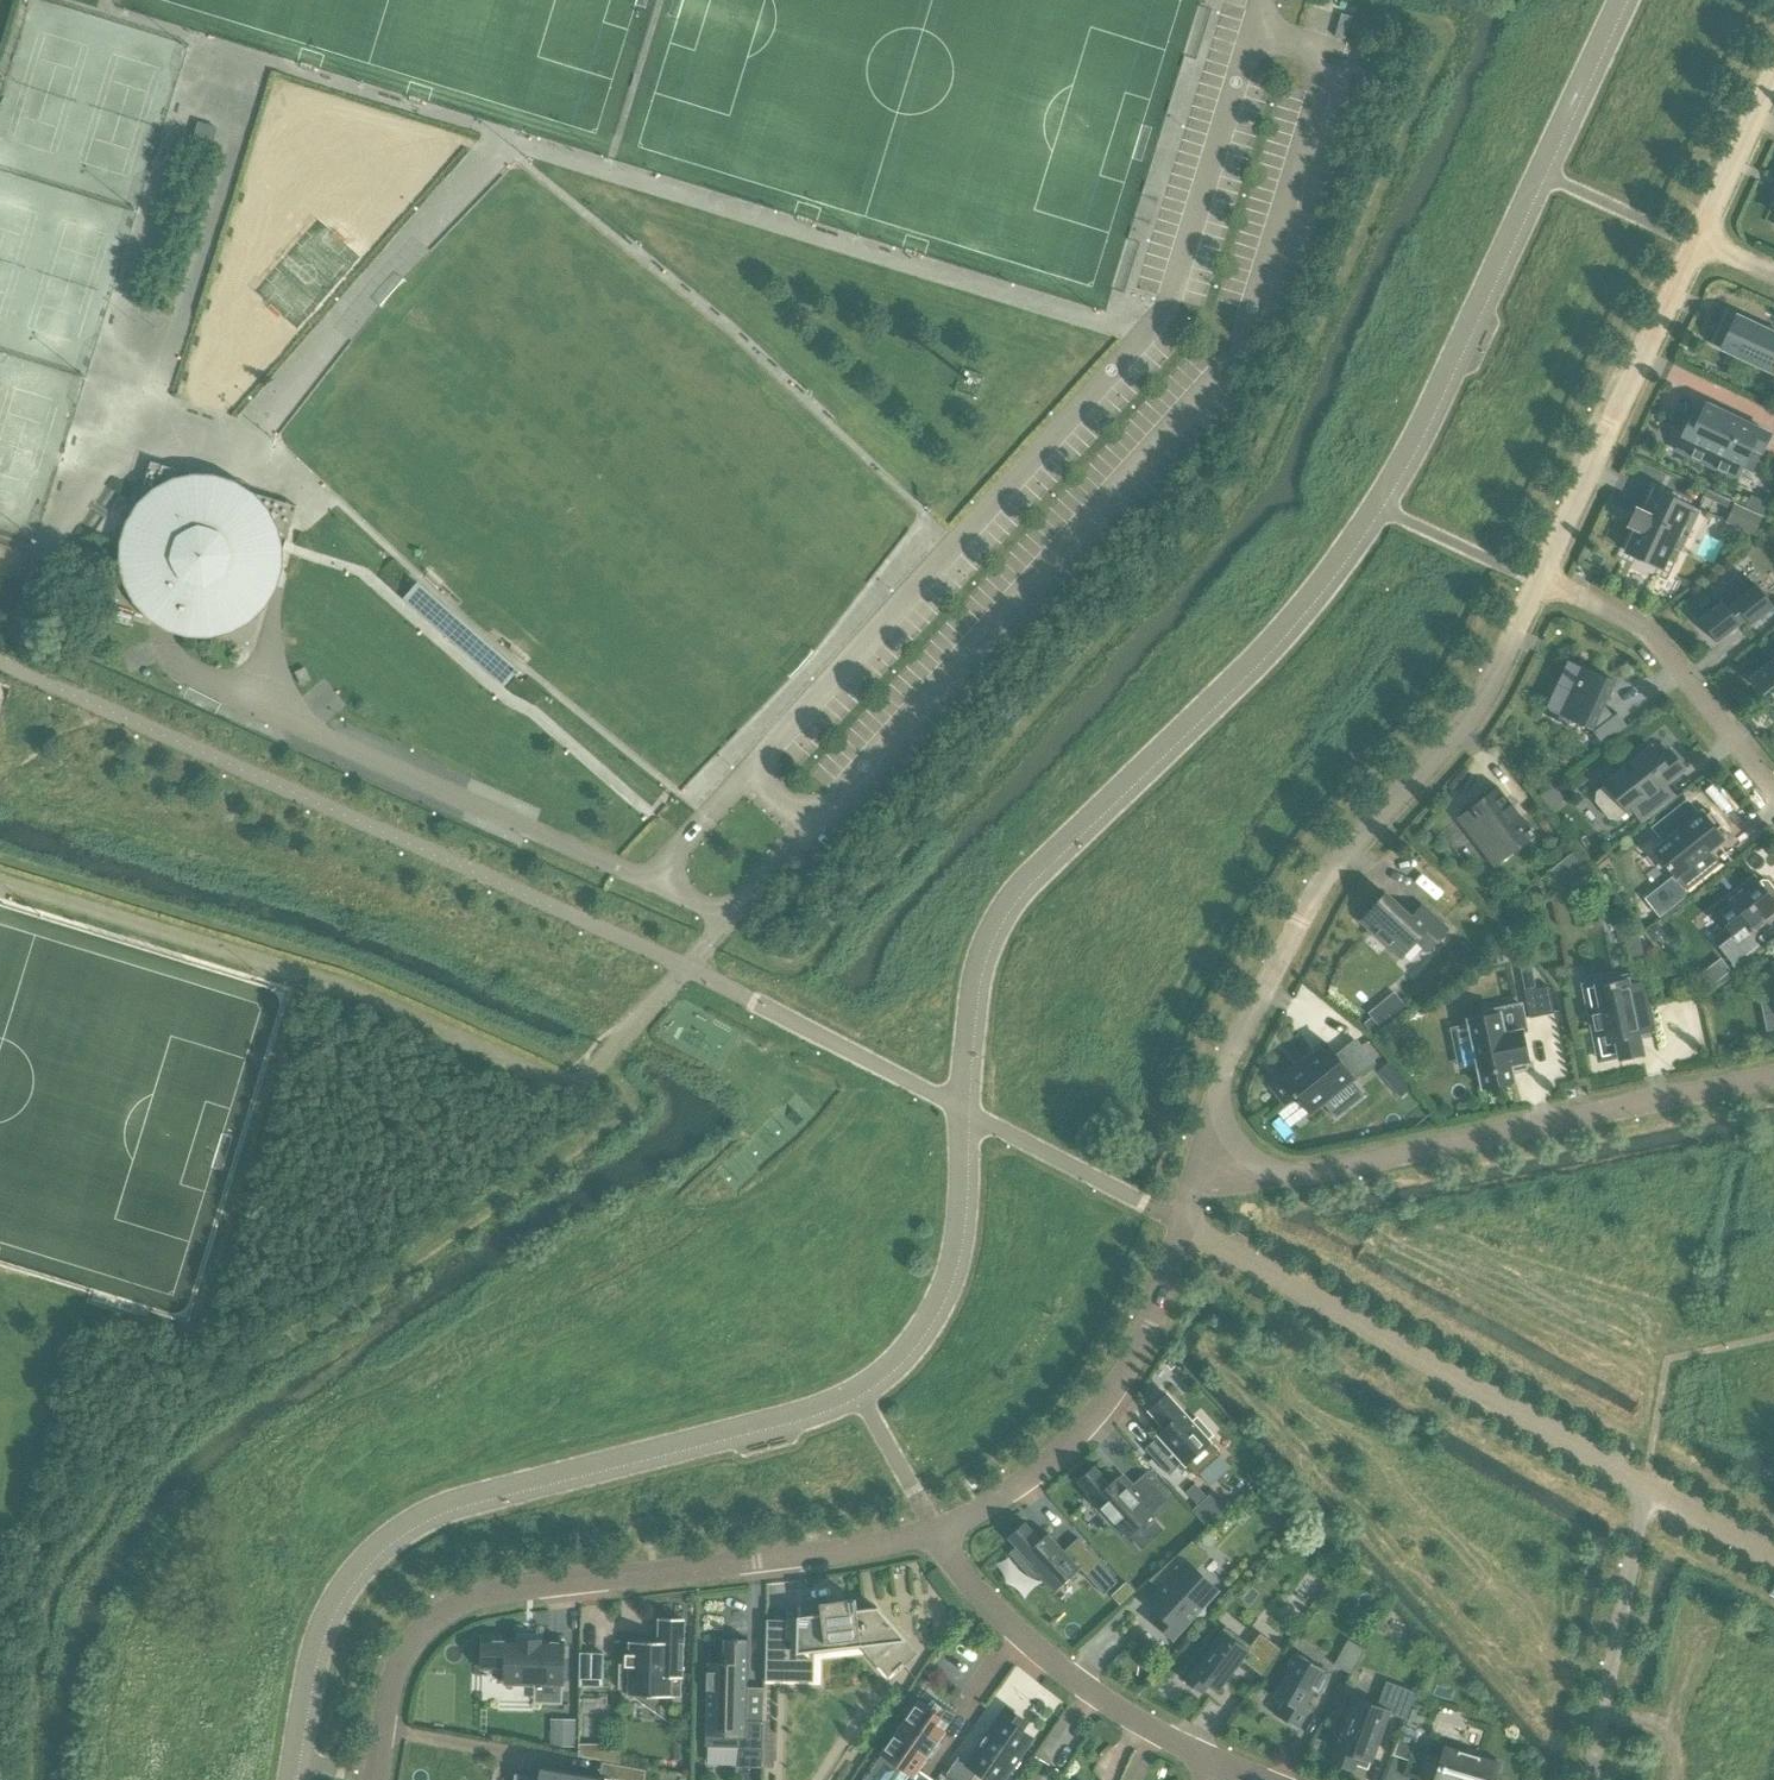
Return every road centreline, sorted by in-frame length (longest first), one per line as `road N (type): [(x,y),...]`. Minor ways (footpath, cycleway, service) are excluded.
road 1 (residential): [(376,1779),(396,1669),(416,1637),(475,1599),(935,1530)]
road 2 (residential): [(1256,1156),(1232,1115),(1224,1056),(1357,827),(1483,699),(1540,582)]
road 3 (unclassified): [(1645,1489),(1186,1224)]
road 4 (residential): [(1773,1071),(1324,1163),(1256,1156)]
road 5 (residential): [(935,1530),(998,1500),(1110,1391),(1145,1343),(1186,1224)]
road 6 (residential): [(1540,582),(1699,249)]
road 7 (residential): [(935,1530),(1041,1645),(1115,1708),(1213,1759)]
road 8 (residential): [(1540,582),(1660,642),(1773,782)]
road 9 (residential): [(1645,1489),(1590,1779)]
road 10 (residential): [(1699,249),(1773,81)]
road 11 (unclassified): [(1773,1561),(1645,1489)]

